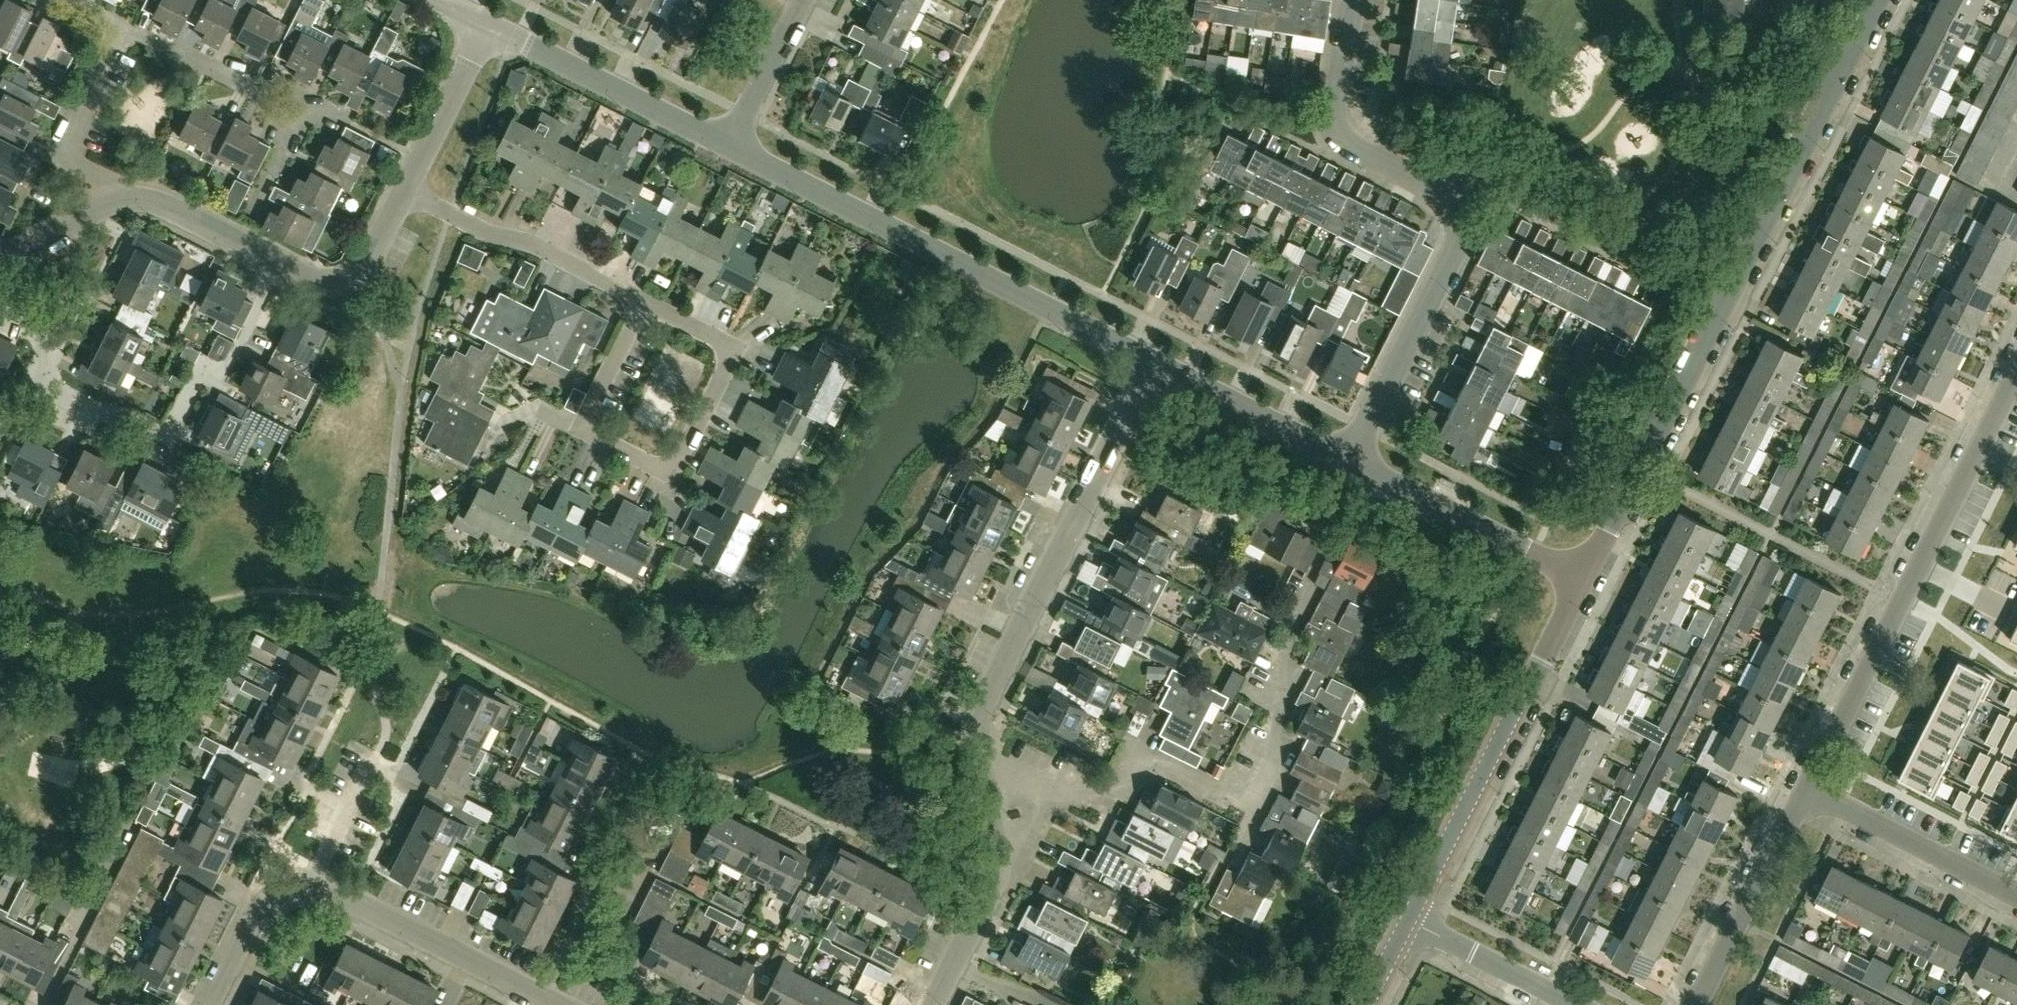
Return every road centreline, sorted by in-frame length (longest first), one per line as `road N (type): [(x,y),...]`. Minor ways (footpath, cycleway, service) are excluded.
road 1 (tertiary): [(1582,578),(1873,0)]
road 2 (residential): [(1351,460),(1458,241),(1461,219),(1449,199),(1351,148),(1340,132),(1335,115),(1353,0)]
road 3 (tertiary): [(1156,364),(729,143)]
road 4 (residential): [(986,794),(980,708),(1156,364)]
road 5 (residential): [(1809,789),(2016,375)]
road 6 (tertiary): [(1408,923),(1582,578)]
road 7 (residential): [(405,190),(365,271),(340,282),(321,283),(154,199),(109,203)]
road 8 (residential): [(644,302),(734,348),(669,475),(579,429)]
road 9 (residential): [(1239,797),(1140,747),(1118,791),(986,794)]
road 10 (residential): [(119,26),(302,116),(267,186)]
road 11 (tertiary): [(729,143),(487,27)]
road 12 (residential): [(644,302),(405,190)]
road 13 (tertiary): [(1582,578),(1351,460)]
road 14 (residential): [(542,996),(313,880)]
road 15 (residential): [(542,996),(600,882),(631,898),(668,823)]
road 16 (residential): [(1312,589),(1267,679),(1292,692),(1239,797)]
road 17 (residential): [(1698,1004),(1809,789)]
road 18 (residential): [(69,398),(164,445),(201,371),(220,381),(233,353)]
road 19 (residential): [(2016,895),(1809,789)]
road 20 (residential): [(932,1004),(998,871),(986,794)]
road 21 (residential): [(119,26),(54,154),(101,176),(109,203)]
road 22 (tertiary): [(1351,460),(1156,364)]
road 23 (residential): [(1572,1004),(1408,923)]
road 24 (residential): [(487,27),(405,190)]
road 25 (residential): [(69,398),(31,378),(44,353),(18,295),(30,252)]
road 26 (residential): [(313,880),(287,883),(262,899),(208,1004)]
road 27 (residential): [(802,0),(729,143)]
road 28 (residential): [(313,880),(379,752)]
road 29 (residential): [(579,429),(644,302)]

